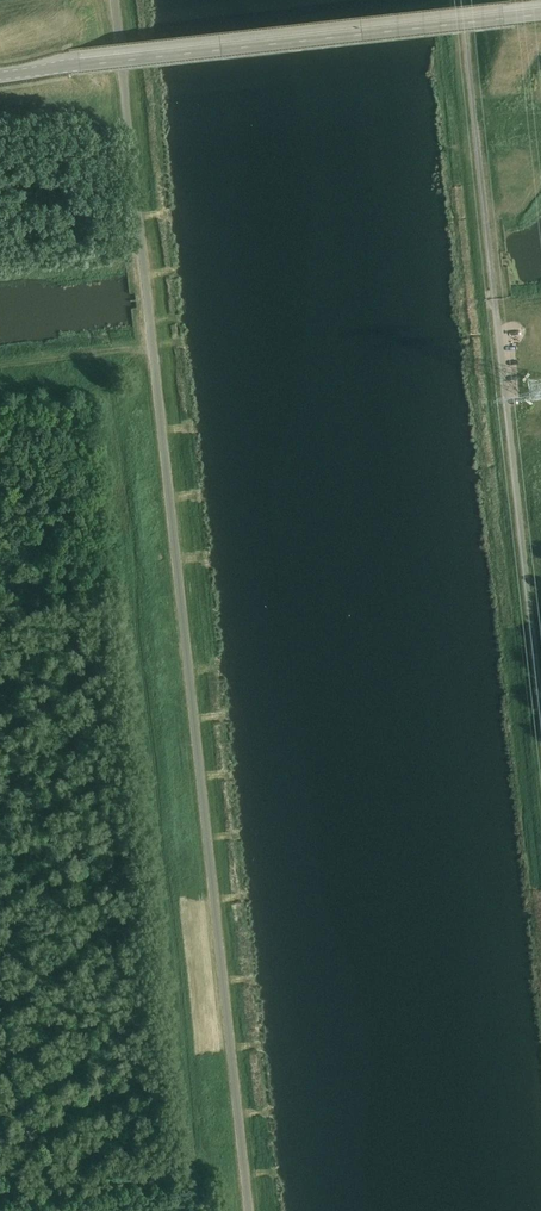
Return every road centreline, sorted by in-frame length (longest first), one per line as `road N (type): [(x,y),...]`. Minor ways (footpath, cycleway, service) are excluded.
road 1 (unclassified): [(259,1210),(117,0)]
road 2 (tertiary): [(0,76),(540,14)]
road 3 (unclassified): [(494,300),(540,715)]
road 4 (unclassified): [(494,300),(460,0)]

